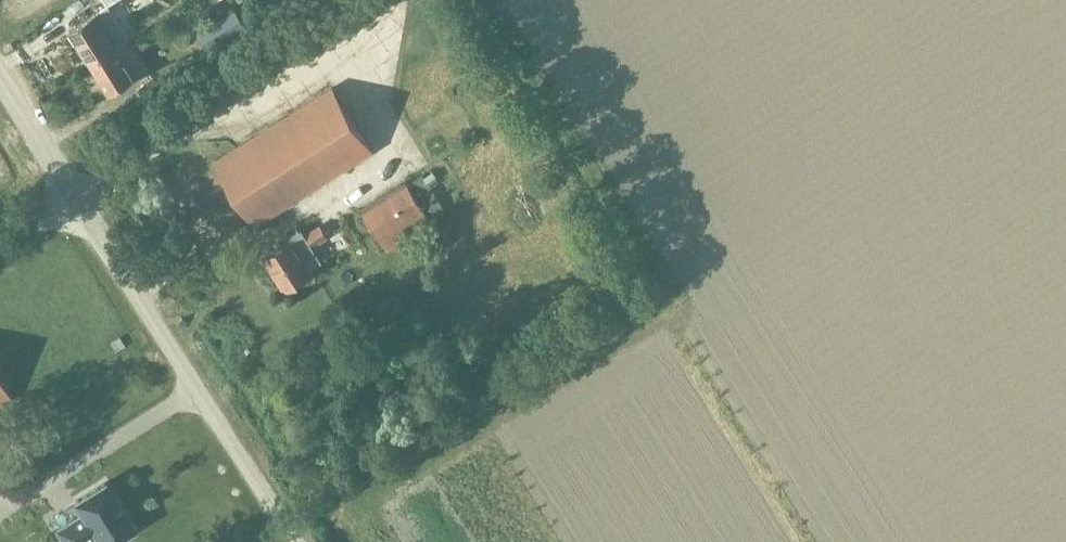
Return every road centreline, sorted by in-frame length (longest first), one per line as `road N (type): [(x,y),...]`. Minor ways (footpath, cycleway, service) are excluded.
road 1 (unclassified): [(294,541),(0,79)]

